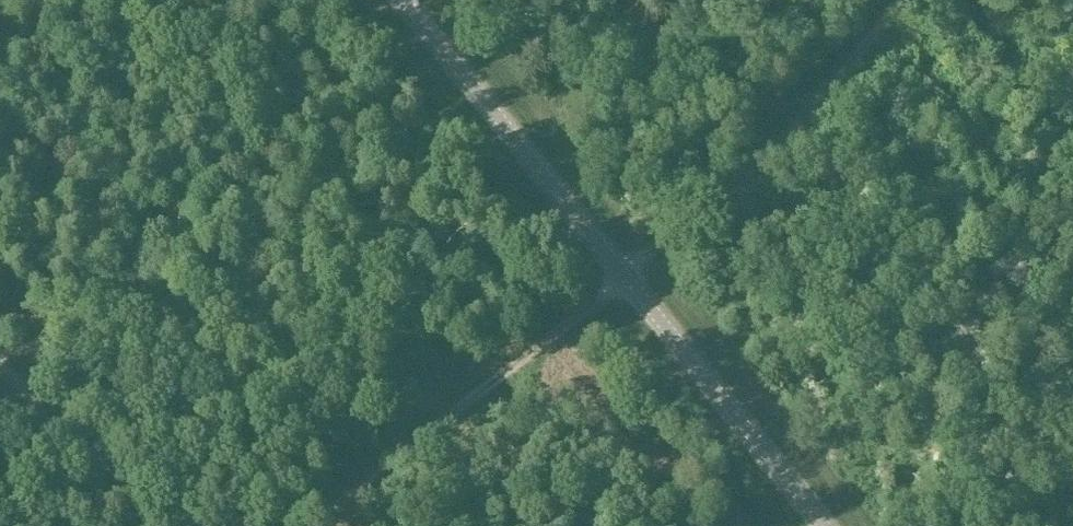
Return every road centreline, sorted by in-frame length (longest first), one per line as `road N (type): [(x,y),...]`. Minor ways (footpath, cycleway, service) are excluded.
road 1 (track): [(901,0),(783,139),(626,280),(301,525)]
road 2 (tertiary): [(822,525),(402,0)]
road 3 (track): [(139,525),(0,358)]

